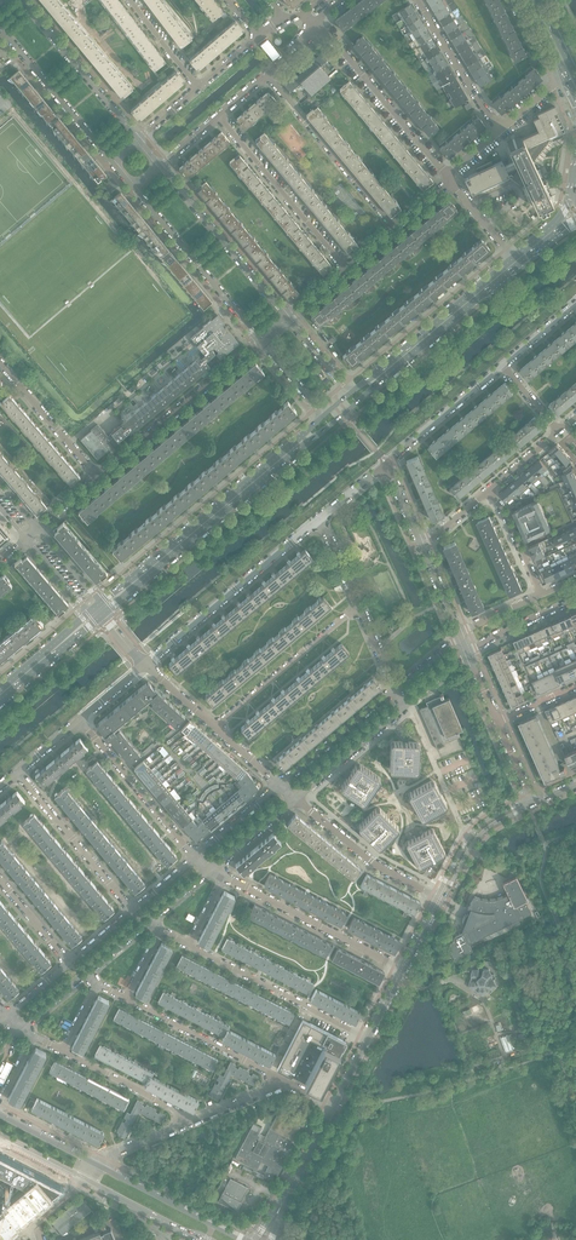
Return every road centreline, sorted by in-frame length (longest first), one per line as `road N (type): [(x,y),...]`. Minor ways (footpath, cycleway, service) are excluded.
road 1 (secondary): [(103,615),(521,264)]
road 2 (secondary): [(323,416),(101,603)]
road 3 (residential): [(320,518),(145,666)]
road 4 (secondary): [(515,257),(350,393)]
road 5 (residential): [(97,477),(259,339)]
road 6 (residential): [(315,19),(448,178)]
road 7 (residential): [(188,944),(367,1038)]
road 8 (residential): [(225,876),(401,969)]
road 9 (residential): [(266,74),(392,226)]
road 10 (residential): [(133,187),(259,339)]
road 11 (residential): [(286,316),(159,165)]
road 12 (residential): [(345,266),(216,117)]
road 13 (residential): [(215,727),(358,608)]
road 14 (residential): [(137,138),(22,0)]
road 15 (residential): [(133,910),(18,773)]
road 16 (residential): [(194,856),(79,720)]
road 17 (residential): [(282,1081),(125,998)]
road 18 (residential): [(440,897),(371,862),(296,798)]
road 19 (residential): [(0,27),(111,161)]
road 20 (tertiary): [(244,1239),(95,1162)]
road 21 (residential): [(501,133),(416,0)]
road 22 (residential): [(503,364),(386,463)]
road 23 (residential): [(0,364),(97,477)]
road 24 (residential): [(62,1051),(193,1120)]
road 25 (residential): [(394,691),(280,785)]
road 26 (residential): [(296,798),(403,709)]
road 27 (tertiary): [(532,804),(474,832),(440,897)]
road 28 (tertiary): [(440,897),(477,838),(532,804)]
road 29 (secondary): [(0,700),(103,615)]
road 30 (tertiary): [(87,1179),(206,1239)]
road 31 (residential): [(467,650),(575,599)]

